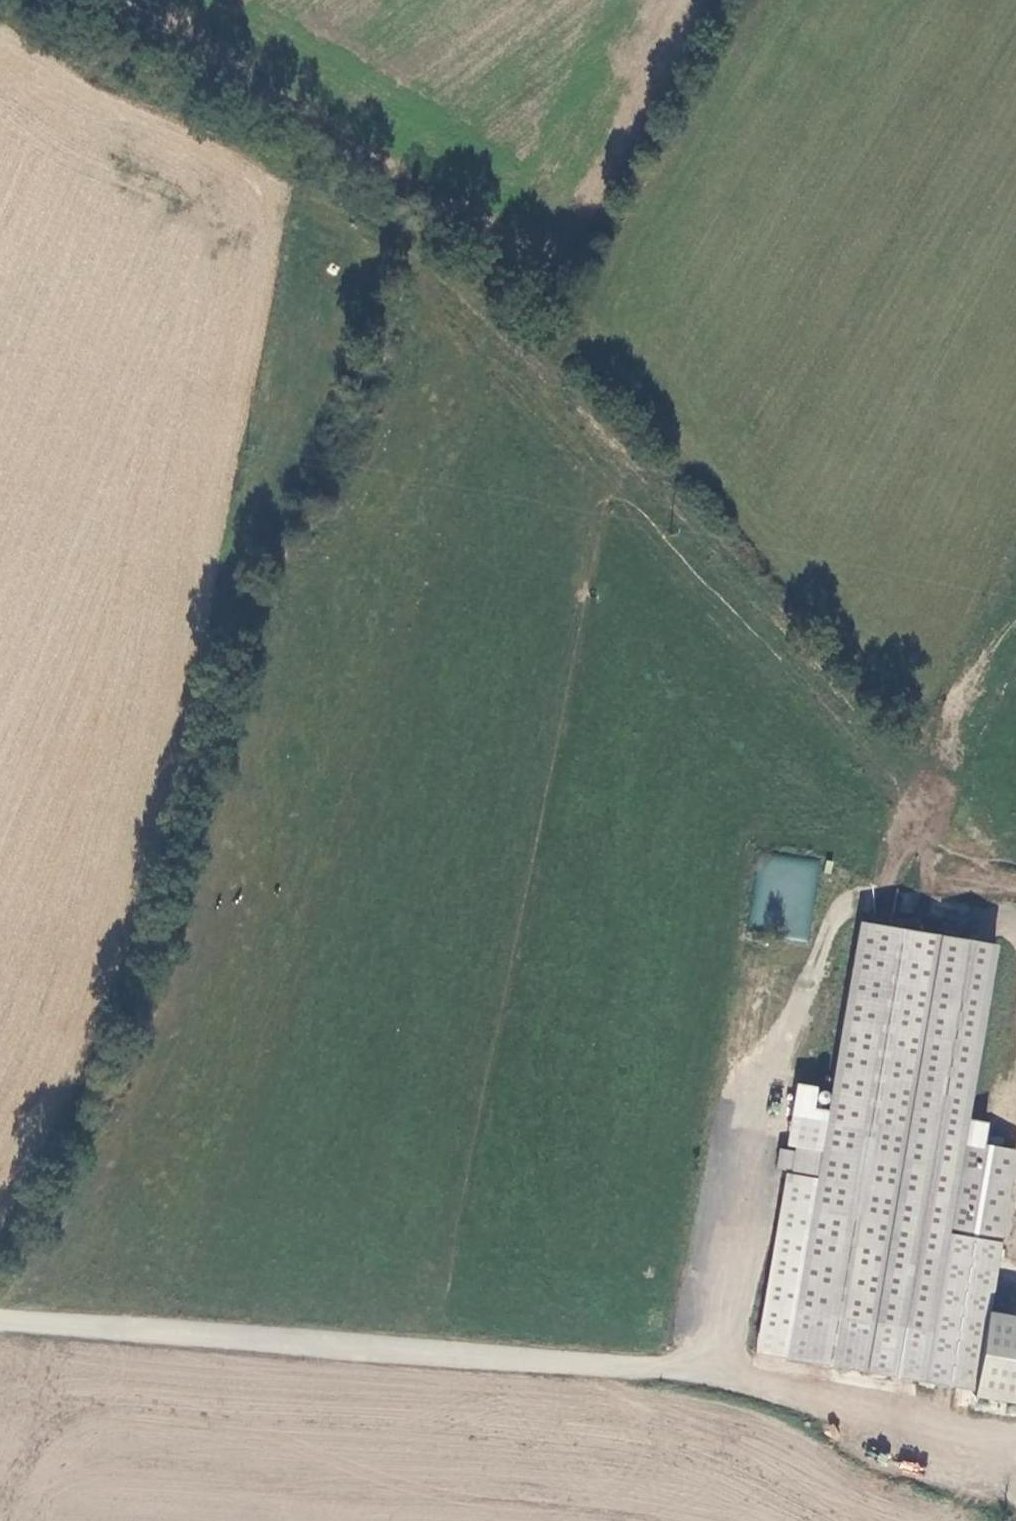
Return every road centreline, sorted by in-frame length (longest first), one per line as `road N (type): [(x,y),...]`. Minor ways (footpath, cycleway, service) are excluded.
road 1 (track): [(0,1317),(389,1346),(692,1356)]
road 2 (unclassified): [(692,1356),(984,1431),(1015,1447)]

